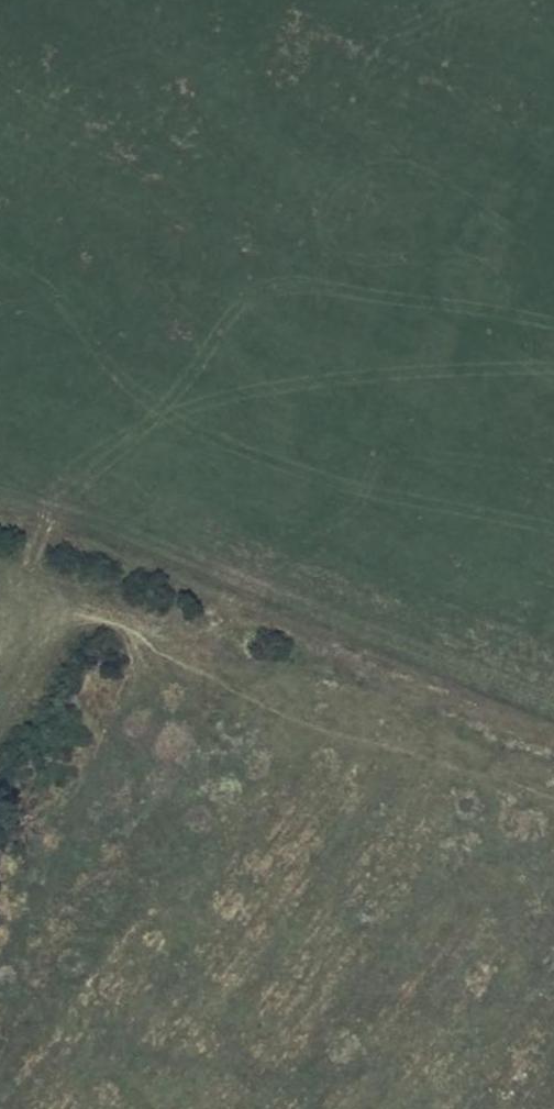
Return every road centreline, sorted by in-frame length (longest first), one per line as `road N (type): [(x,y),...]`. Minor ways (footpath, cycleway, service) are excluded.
road 1 (track): [(0,525),(553,727)]

